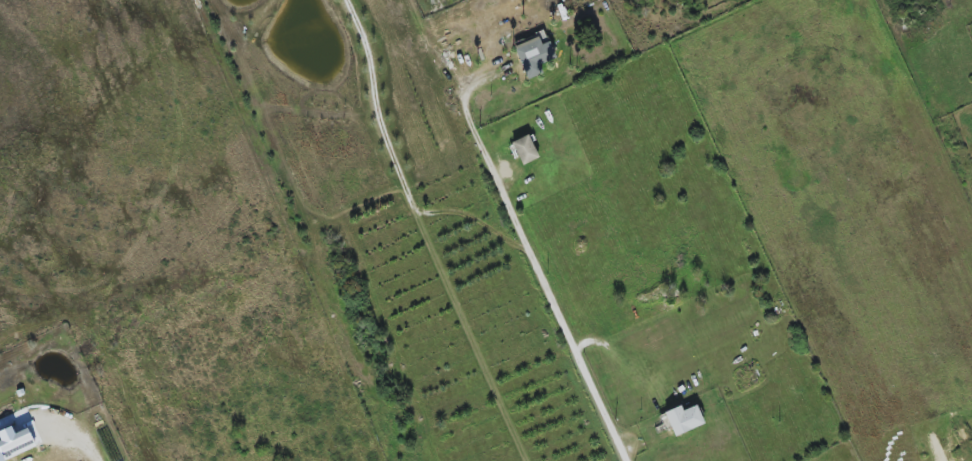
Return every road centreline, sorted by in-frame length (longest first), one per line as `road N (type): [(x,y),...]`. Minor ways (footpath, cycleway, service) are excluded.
road 1 (residential): [(632,460),(487,143)]

